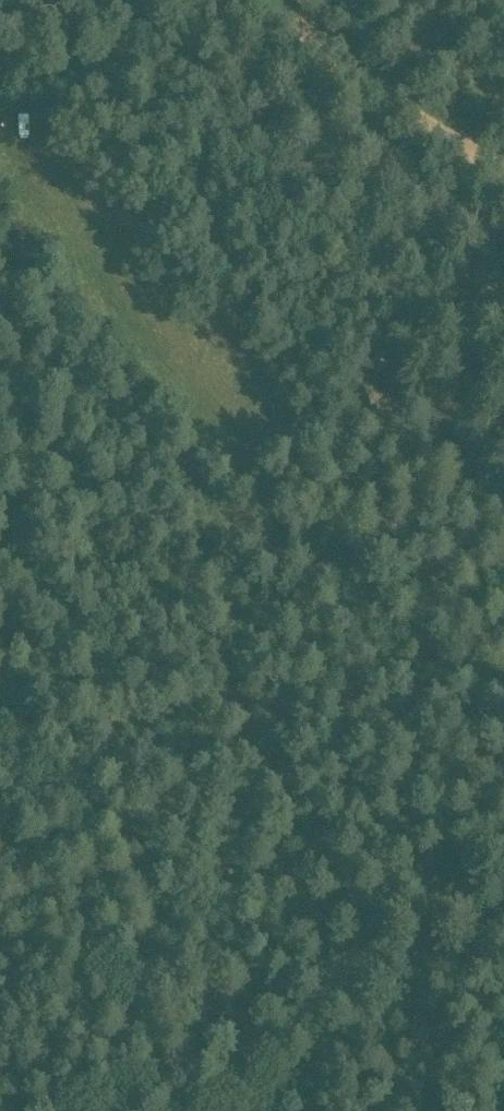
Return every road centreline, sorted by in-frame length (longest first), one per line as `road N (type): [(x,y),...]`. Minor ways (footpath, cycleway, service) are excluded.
road 1 (track): [(0,717),(503,276)]
road 2 (track): [(0,773),(158,1110)]
road 3 (track): [(503,173),(381,97),(271,0)]
road 4 (track): [(269,1110),(503,955)]

